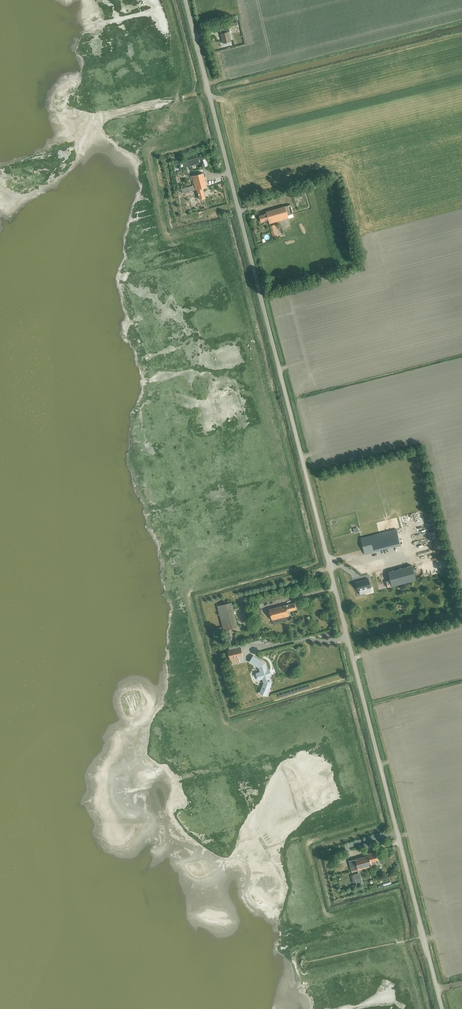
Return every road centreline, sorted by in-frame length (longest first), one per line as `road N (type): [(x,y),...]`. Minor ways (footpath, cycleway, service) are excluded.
road 1 (unclassified): [(443,1008),(184,0)]

